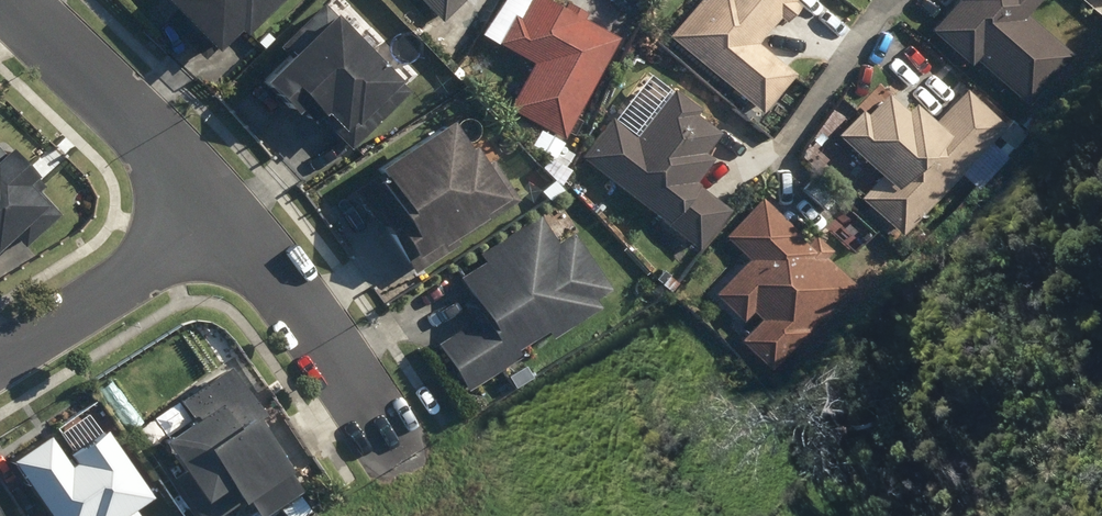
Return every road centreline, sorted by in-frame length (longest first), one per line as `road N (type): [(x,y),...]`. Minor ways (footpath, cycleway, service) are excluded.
road 1 (residential): [(412,451),(341,348),(201,203)]
road 2 (residential): [(201,203),(1,0)]
road 3 (residential): [(0,338),(99,281),(201,203)]

